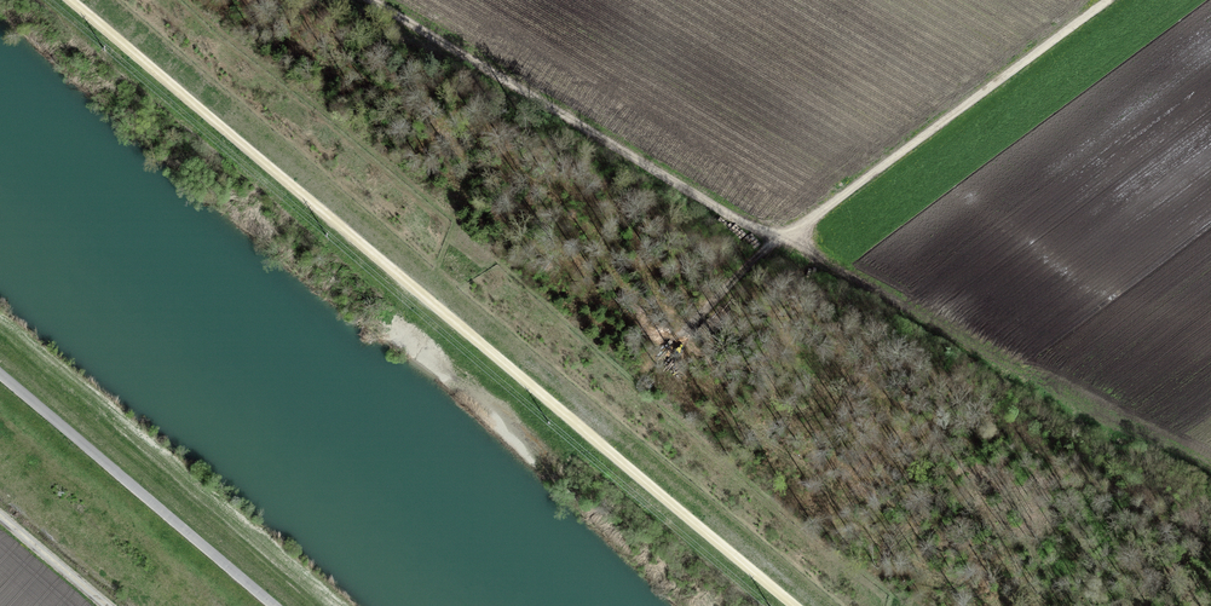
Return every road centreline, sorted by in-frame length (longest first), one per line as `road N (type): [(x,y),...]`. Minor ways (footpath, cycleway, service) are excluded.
road 1 (track): [(368,0),(782,238),(1109,446),(1210,495)]
road 2 (track): [(73,0),(797,605)]
road 3 (track): [(579,427),(782,238),(1112,0)]
road 4 (unclassified): [(277,605),(0,370)]
road 5 (track): [(0,513),(108,605)]

